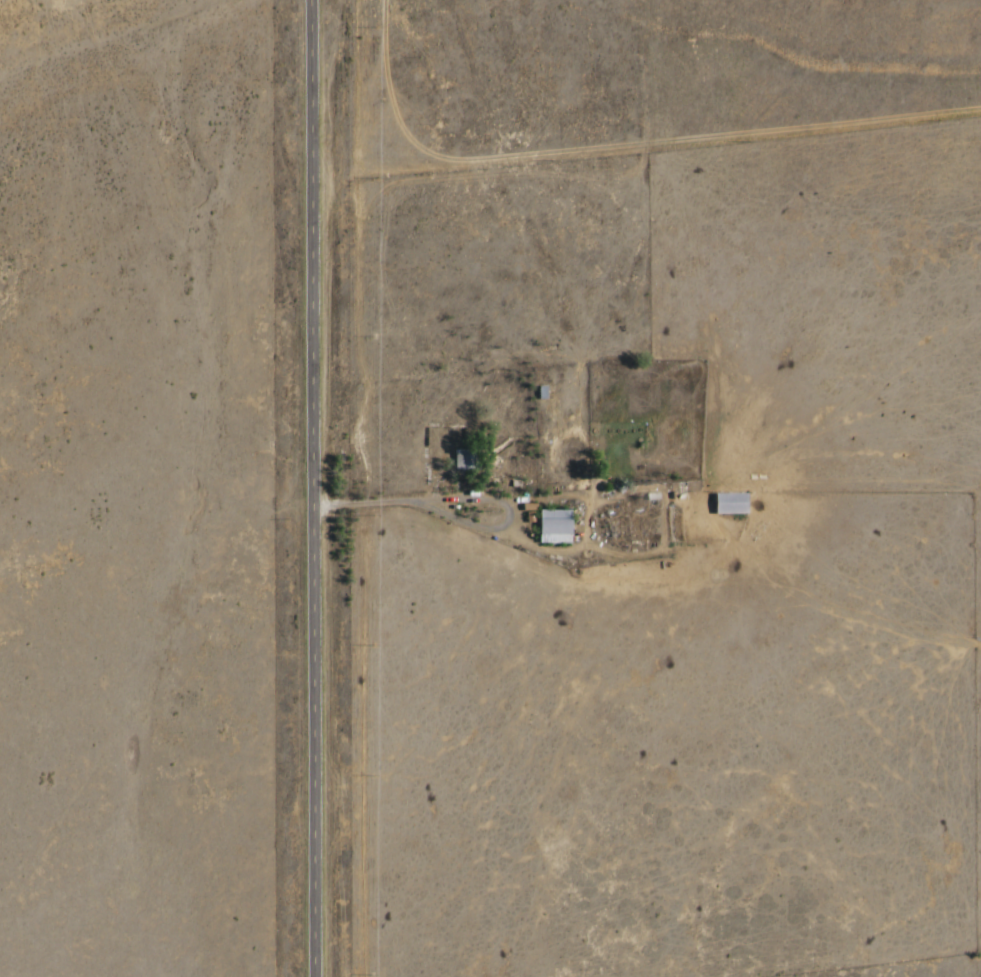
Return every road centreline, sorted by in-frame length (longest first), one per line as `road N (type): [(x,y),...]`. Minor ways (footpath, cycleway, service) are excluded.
road 1 (secondary): [(320,976),(318,0)]

